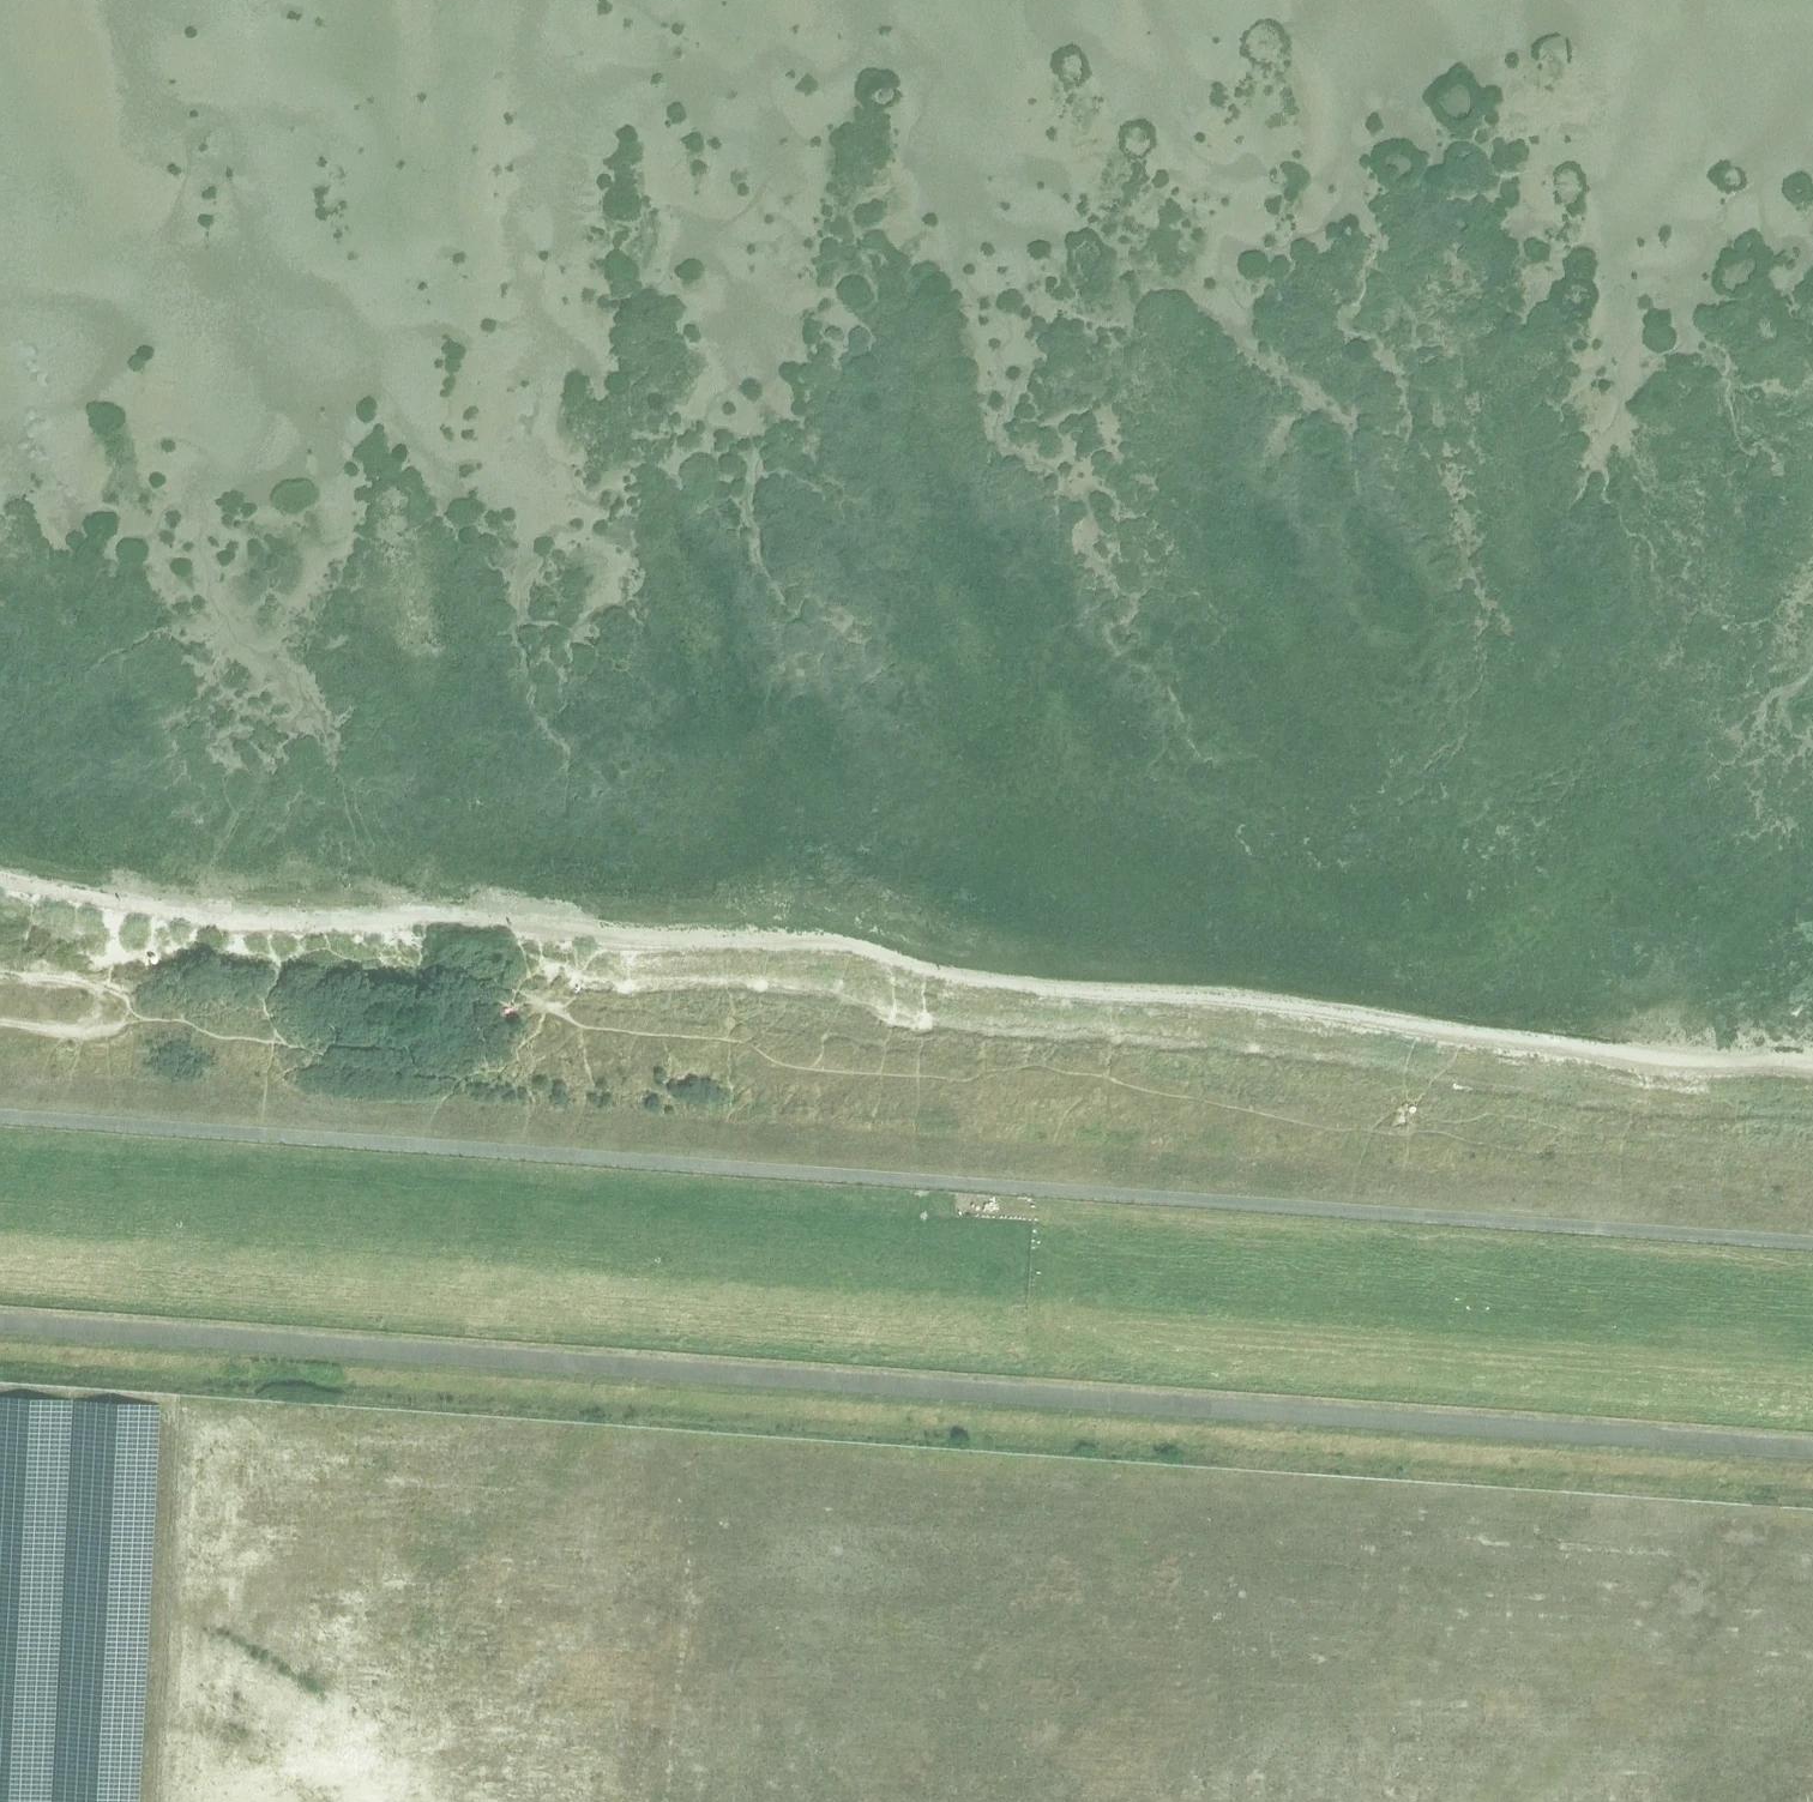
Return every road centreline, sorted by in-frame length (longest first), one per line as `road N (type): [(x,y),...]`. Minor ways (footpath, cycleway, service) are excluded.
road 1 (unclassified): [(1812,1450),(0,1324)]

